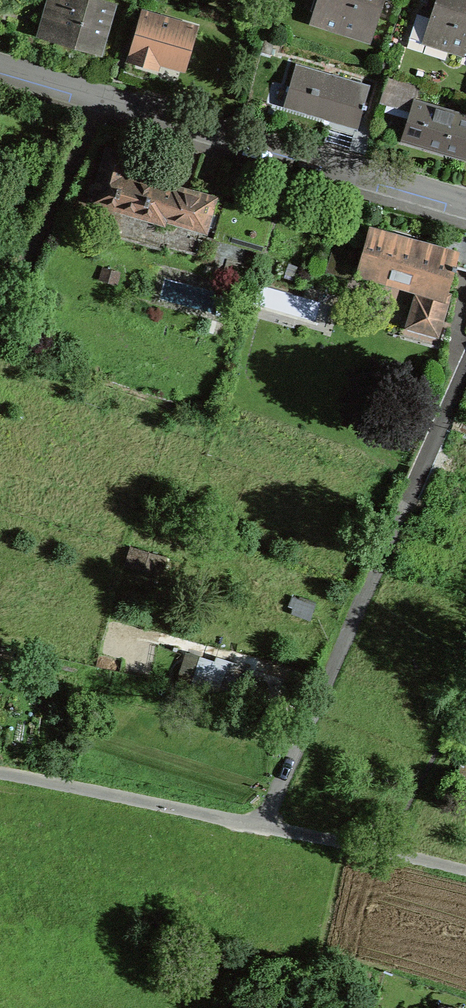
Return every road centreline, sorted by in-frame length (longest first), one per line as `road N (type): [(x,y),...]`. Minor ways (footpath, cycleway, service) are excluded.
road 1 (track): [(255,824),(465,364)]
road 2 (residential): [(0,67),(465,202)]
road 3 (track): [(0,770),(465,868)]

